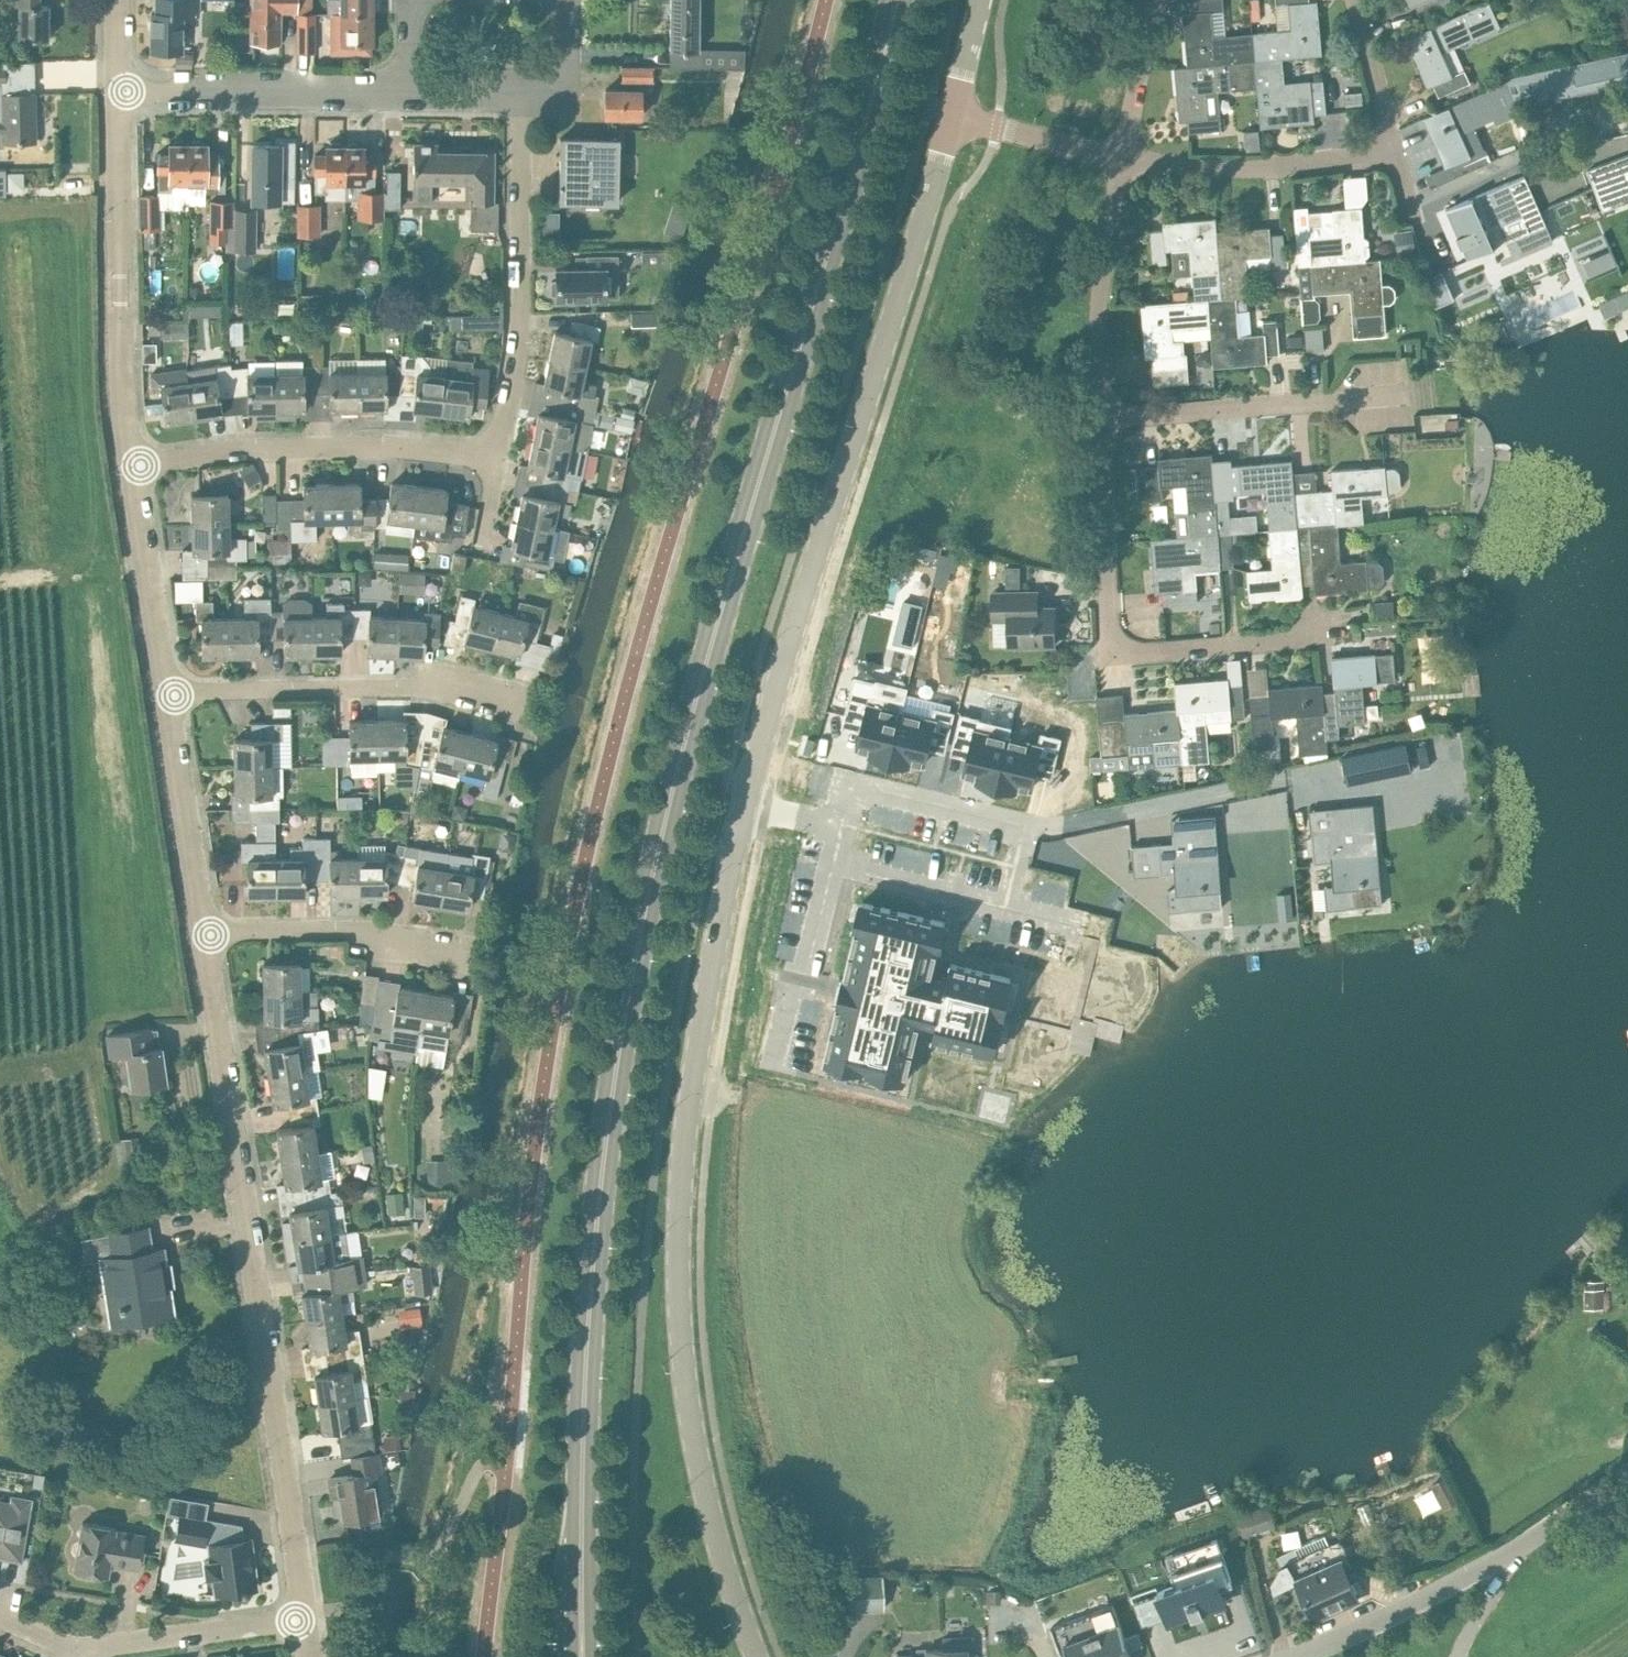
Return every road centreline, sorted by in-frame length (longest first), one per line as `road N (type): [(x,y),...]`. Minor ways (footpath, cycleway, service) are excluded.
road 1 (secondary): [(581,1607),(593,1273),(637,944),(691,708),(898,0)]
road 2 (unclassified): [(746,801),(705,1000),(679,1259),(699,1463),(758,1656)]
road 3 (unclassified): [(953,114),(788,642),(746,801)]
road 4 (unclassified): [(304,1618),(203,933)]
road 5 (residential): [(1320,623),(1301,637),(1137,653),(1116,642),(1107,617),(1101,416)]
road 6 (unclassified): [(132,464),(121,381),(120,88)]
road 7 (residential): [(132,464),(240,449),(387,446),(497,460)]
road 8 (residential): [(497,460),(519,334),(518,97)]
road 9 (residential): [(517,705),(415,684),(169,691)]
road 10 (residential): [(1101,416),(1407,394)]
road 11 (residential): [(120,88),(406,96)]
road 12 (residential): [(1123,156),(1210,169),(1395,159)]
road 13 (residential): [(464,948),(335,926),(203,933)]
road 14 (residential): [(1101,416),(1097,353),(1123,156)]
road 15 (unclassified): [(1520,1546),(1296,1656)]
road 16 (unclassified): [(203,933),(169,691)]
road 17 (residential): [(1029,819),(844,776),(835,821)]
road 18 (residential): [(304,1618),(74,1653)]
road 19 (unclassified): [(169,691),(132,464)]
road 20 (residential): [(827,857),(807,960),(789,990),(770,1069)]
road 21 (residential): [(1081,819),(1288,774)]
road 22 (residential): [(827,857),(1013,902)]
road 23 (residential): [(953,114),(1123,156)]
road 24 (residential): [(1395,159),(1355,0)]
road 25 (residential): [(1123,156),(1148,0)]
road 26 (residential): [(518,97),(571,98),(572,0)]
road 27 (unclassified): [(1627,1471),(1520,1546)]
road 28 (unclassified): [(1463,1656),(1520,1546)]

